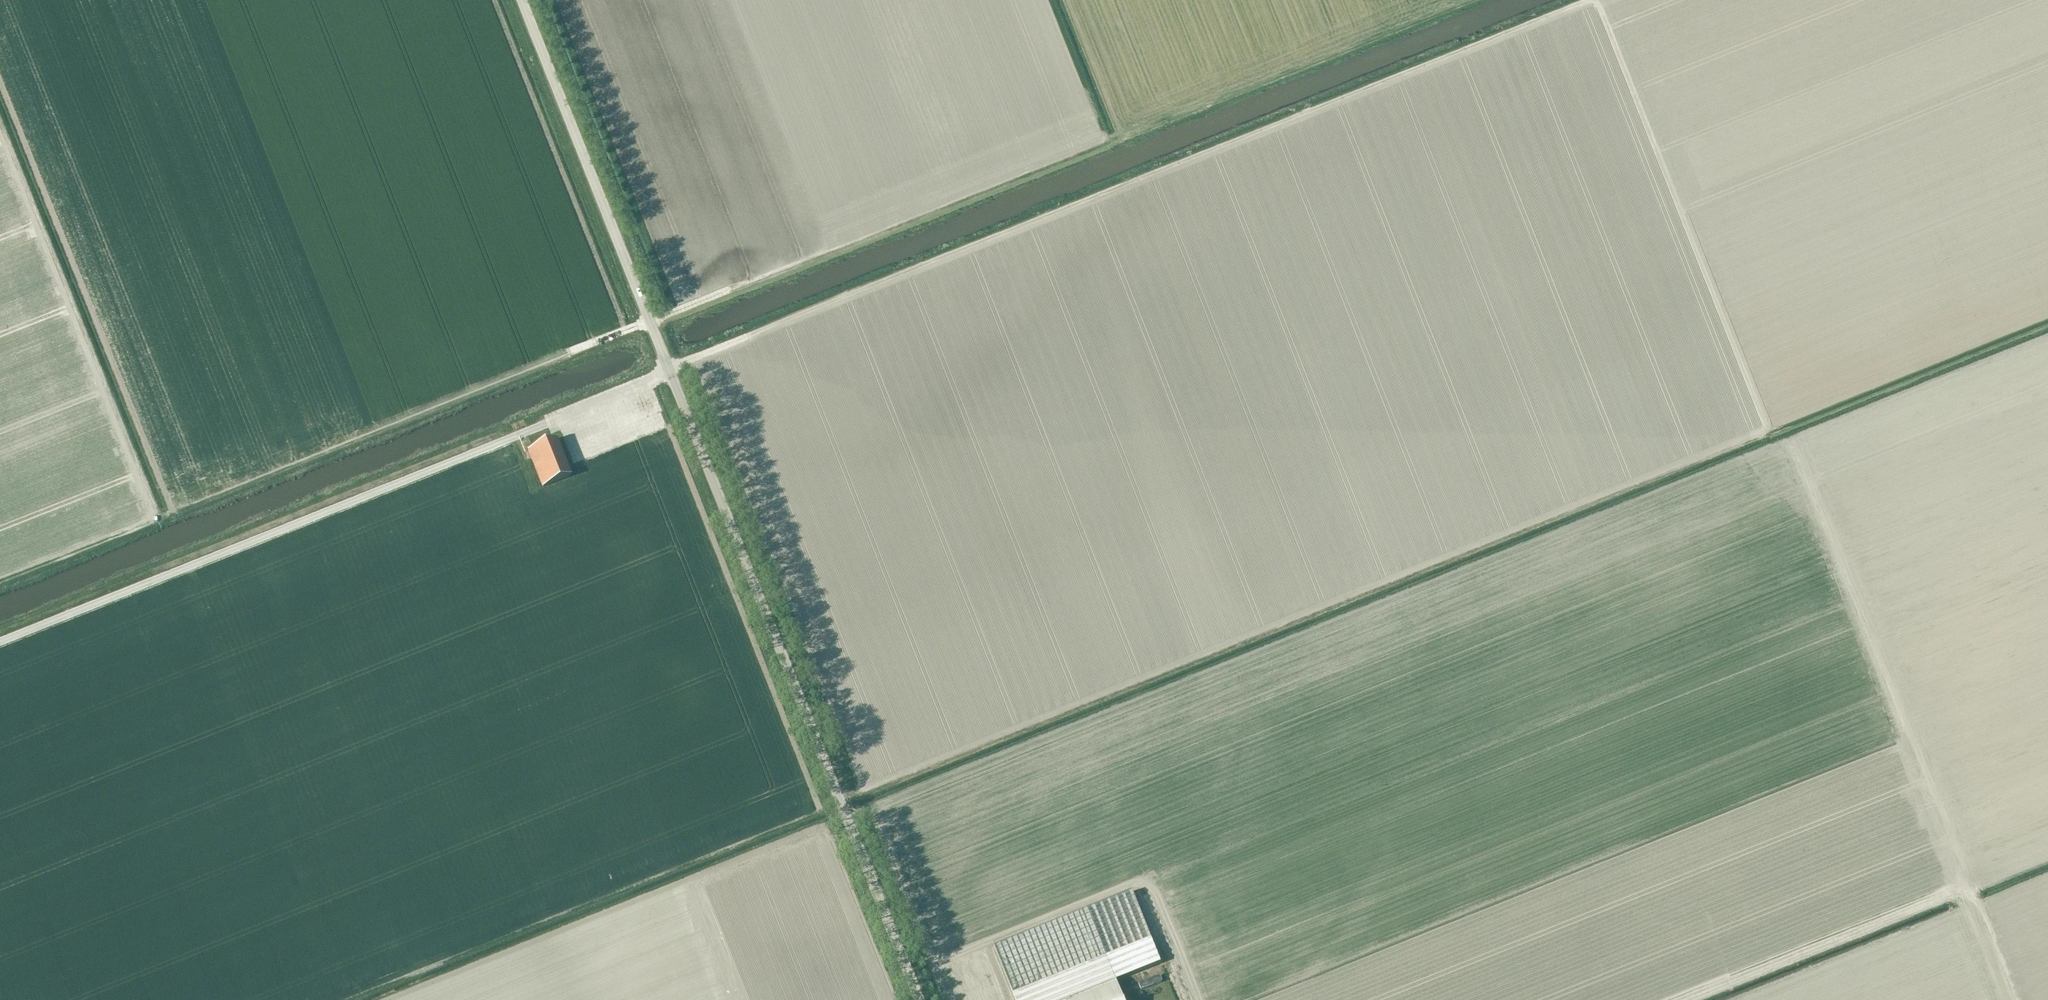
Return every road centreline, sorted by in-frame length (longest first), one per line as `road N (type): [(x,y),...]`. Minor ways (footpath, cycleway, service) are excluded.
road 1 (unclassified): [(919,999),(522,0)]

